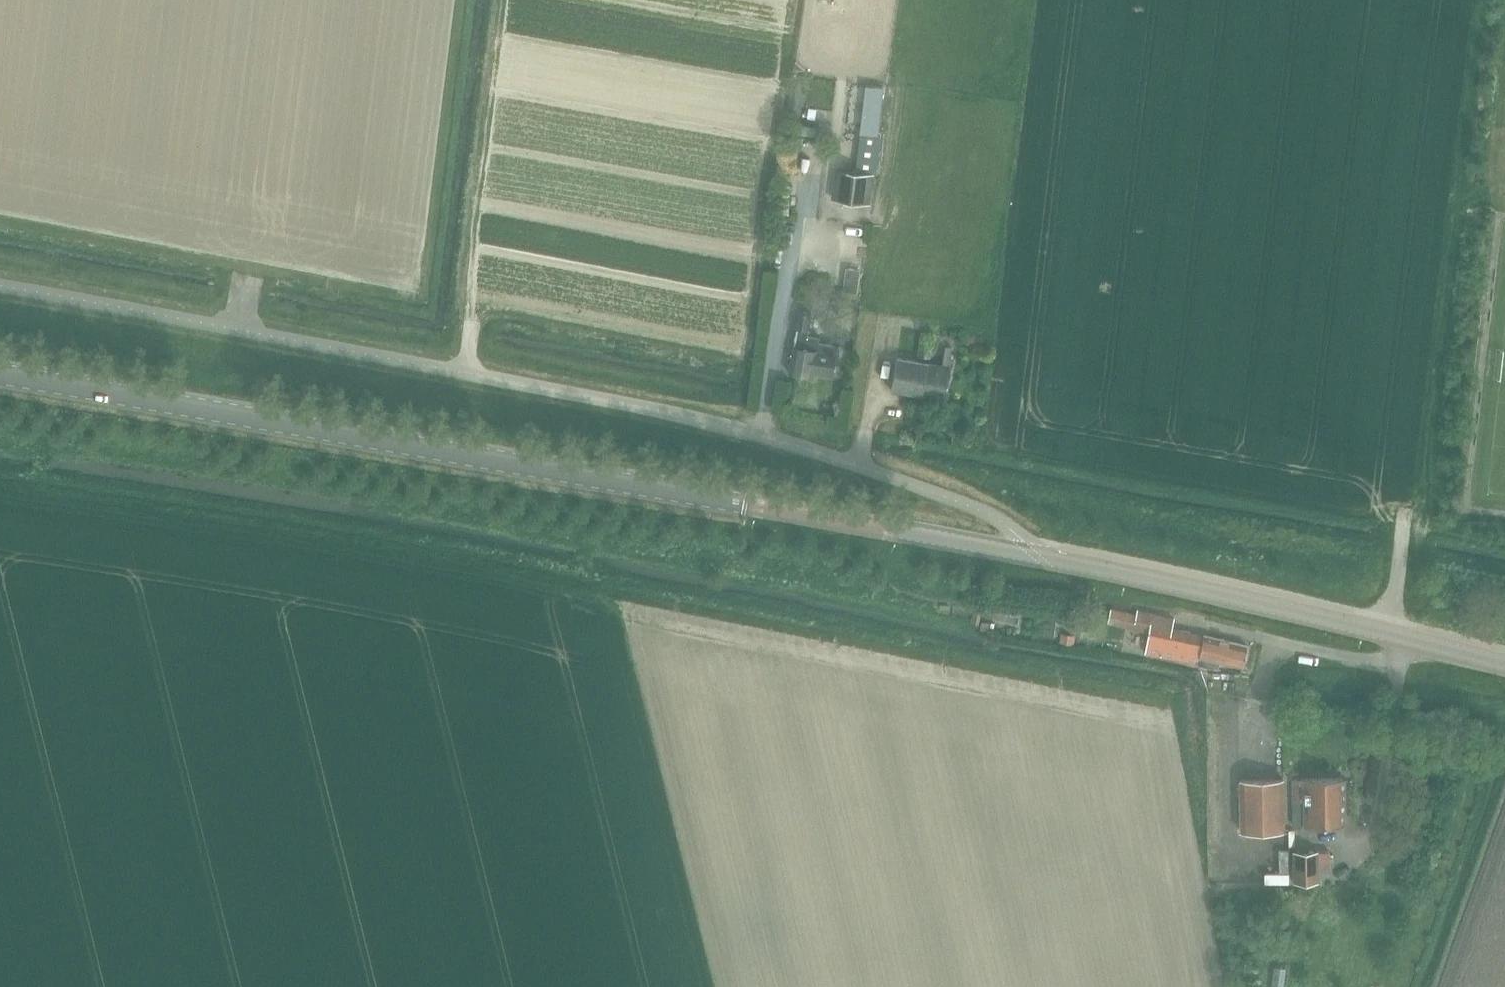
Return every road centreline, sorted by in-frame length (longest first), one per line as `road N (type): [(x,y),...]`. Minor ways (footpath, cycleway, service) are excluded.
road 1 (secondary): [(1040,554),(0,376)]
road 2 (secondary): [(1405,638),(1040,554)]
road 3 (residential): [(1040,554),(985,513),(762,433)]
road 4 (residential): [(1405,638),(1401,664),(1259,636)]

